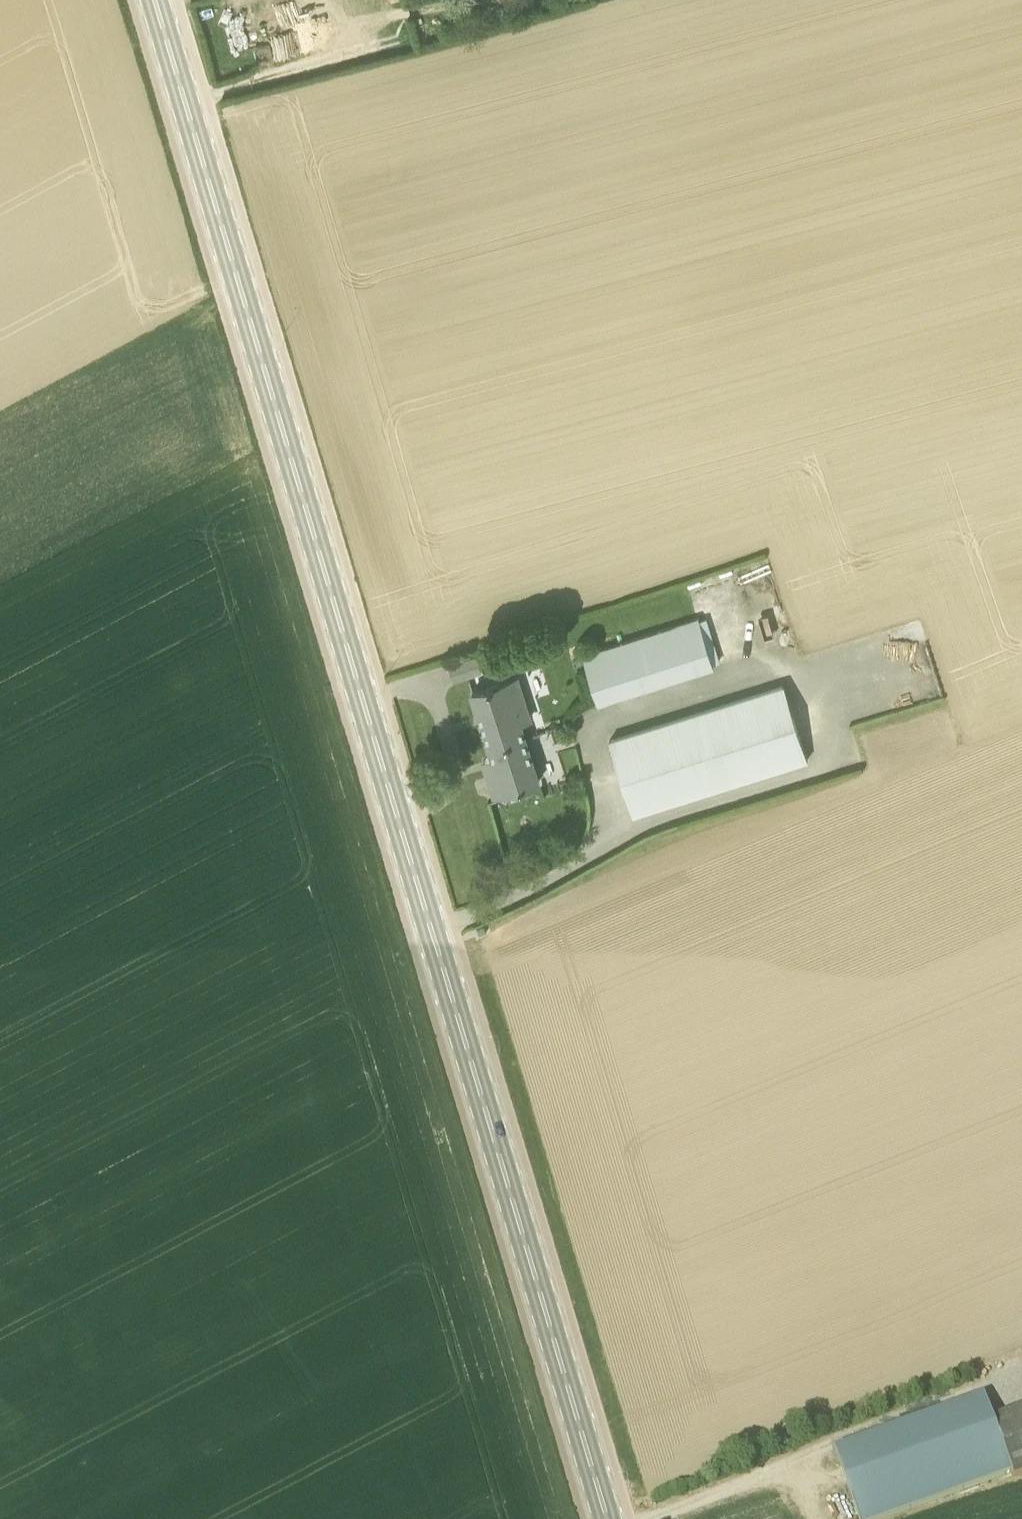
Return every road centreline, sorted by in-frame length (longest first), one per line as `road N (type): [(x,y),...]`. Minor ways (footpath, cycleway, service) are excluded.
road 1 (tertiary): [(608,1518),(156,0)]

